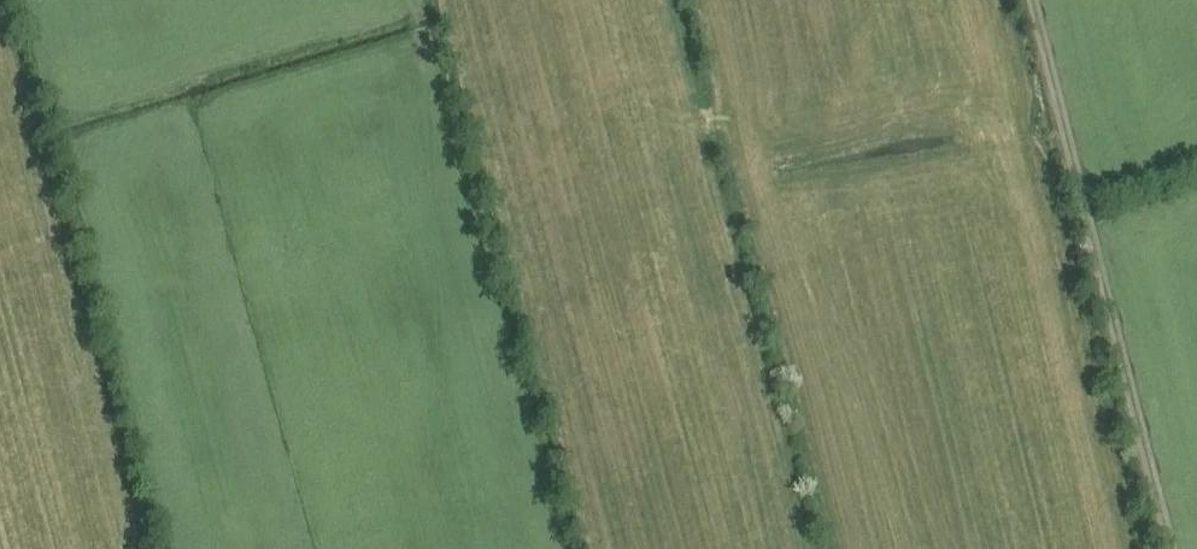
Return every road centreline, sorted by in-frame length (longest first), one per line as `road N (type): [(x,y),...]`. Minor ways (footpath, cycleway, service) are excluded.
road 1 (track): [(1172,548),(1034,0)]

